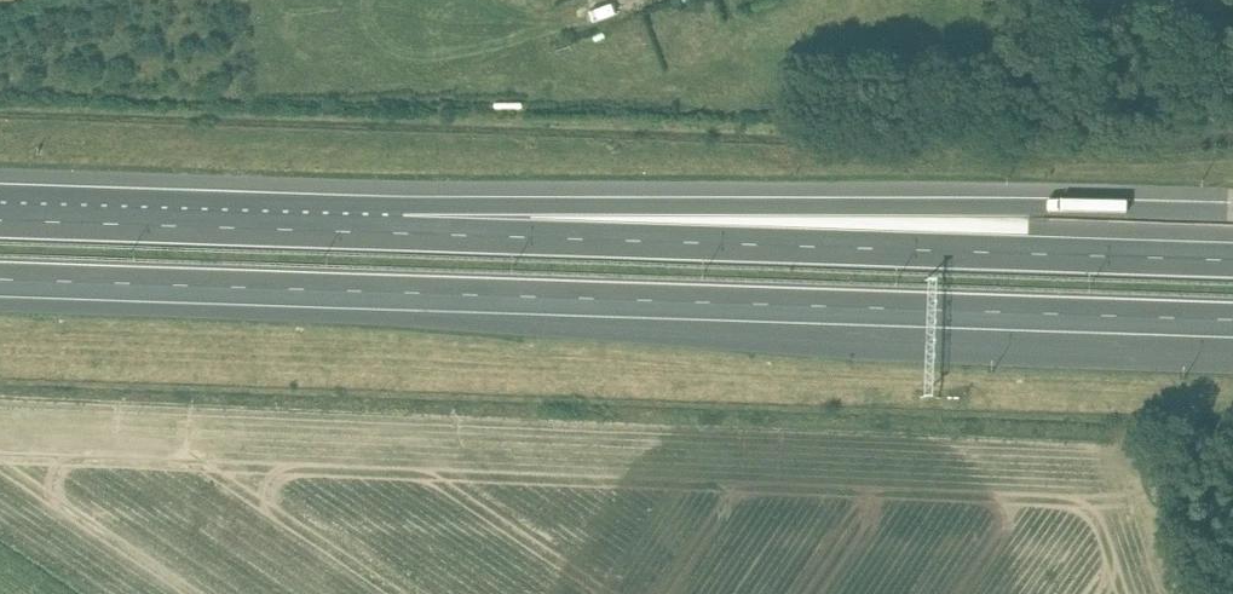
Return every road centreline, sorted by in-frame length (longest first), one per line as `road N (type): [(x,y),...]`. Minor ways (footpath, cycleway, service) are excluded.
road 1 (motorway): [(0,278),(1232,319)]
road 2 (motorway): [(1232,259),(402,232)]
road 3 (motorway): [(1046,206),(402,232)]
road 4 (motorway): [(402,232),(0,219)]

